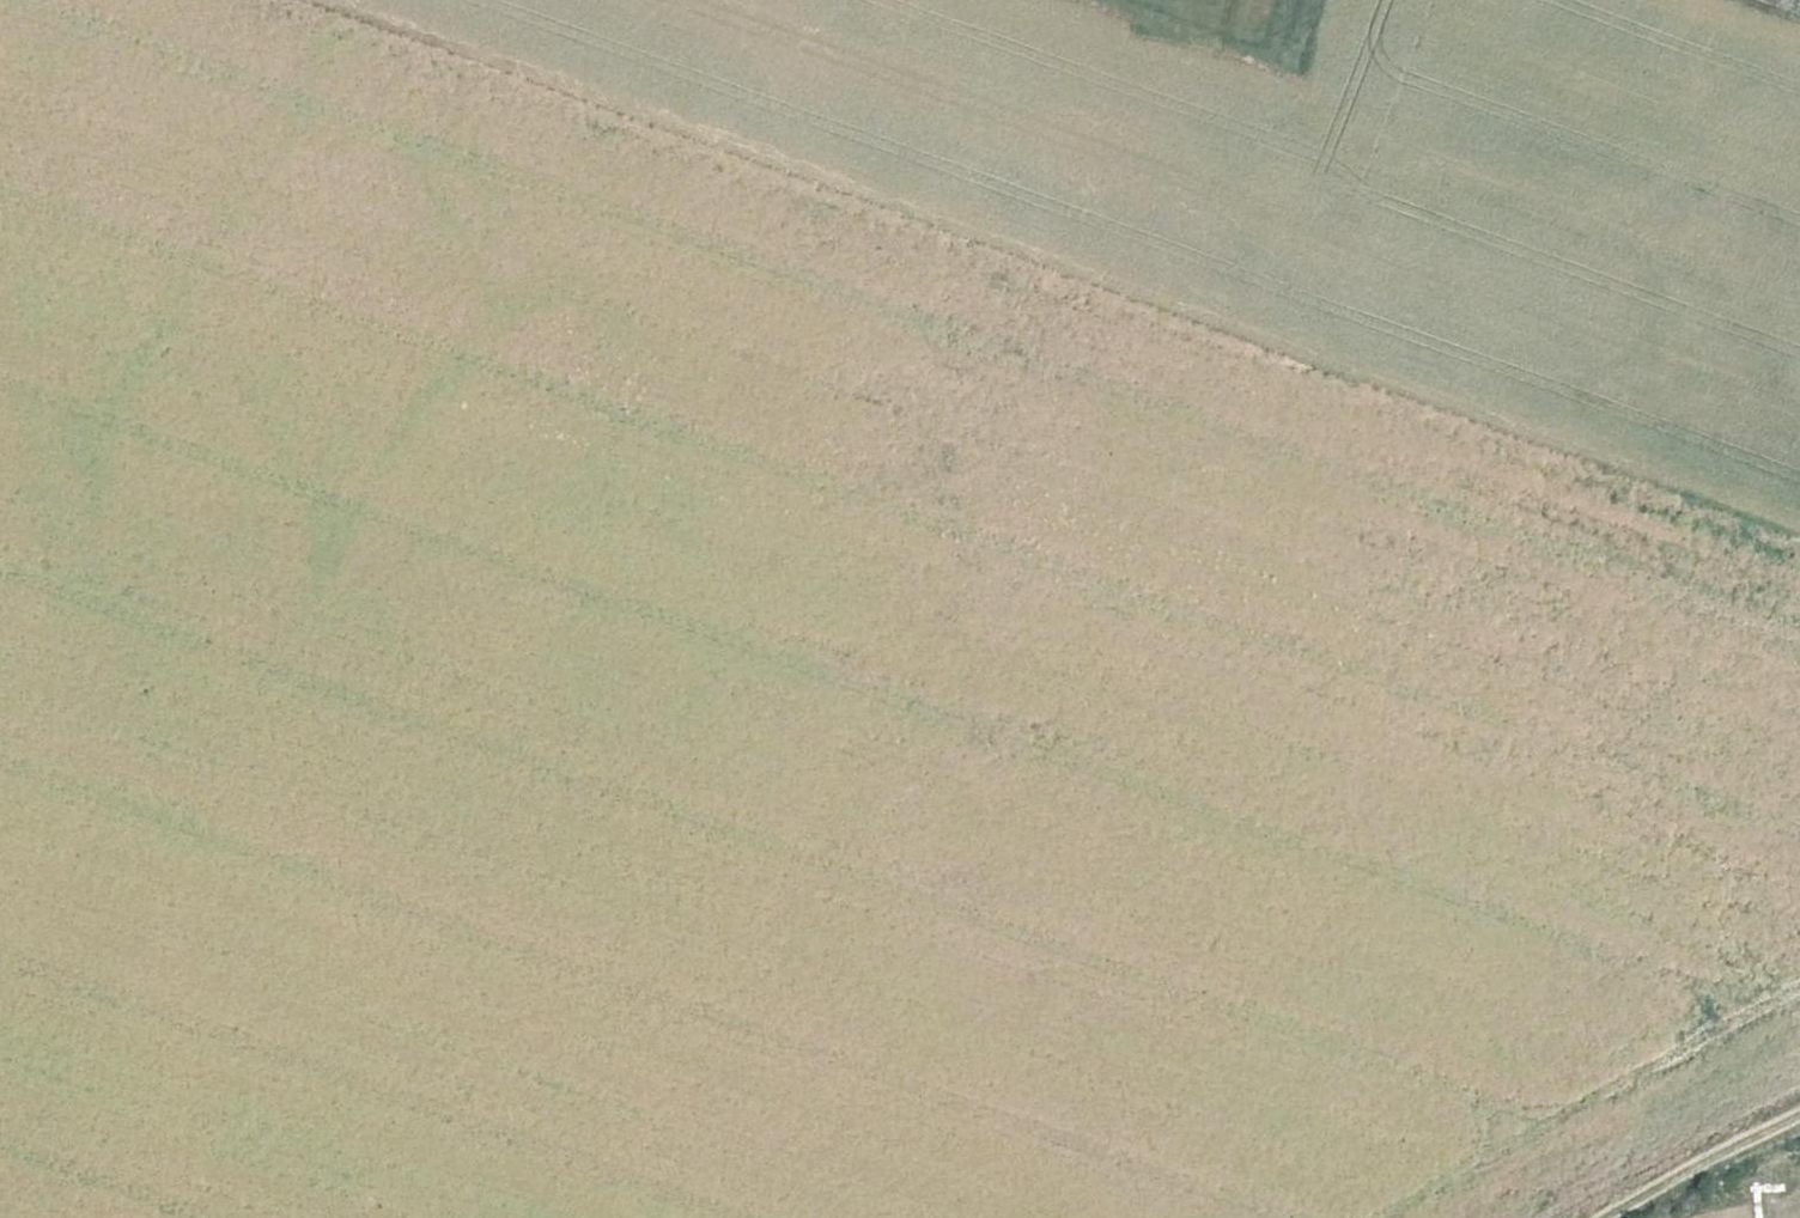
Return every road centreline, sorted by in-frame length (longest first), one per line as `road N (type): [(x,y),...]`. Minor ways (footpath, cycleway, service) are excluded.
road 1 (track): [(1601,1217),(1799,1113)]

